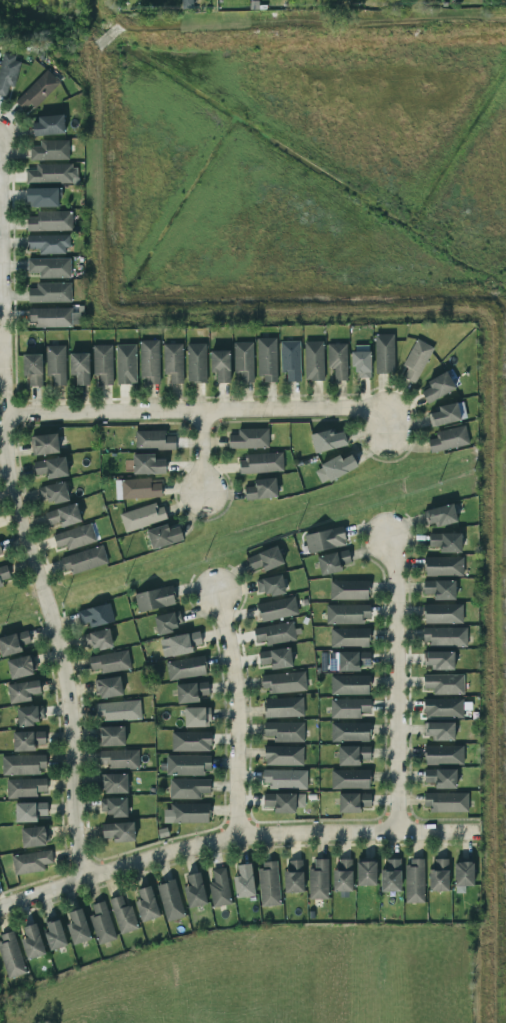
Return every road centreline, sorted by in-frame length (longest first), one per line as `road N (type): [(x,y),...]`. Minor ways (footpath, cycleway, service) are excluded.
road 1 (residential): [(88,876),(76,843),(69,696),(10,458),(0,183)]
road 2 (residential): [(0,903),(218,837),(476,831)]
road 3 (residential): [(387,421),(357,407),(9,418)]
road 4 (residential): [(388,537),(396,567),(396,832)]
road 5 (residential): [(218,591),(236,668),(234,836)]

